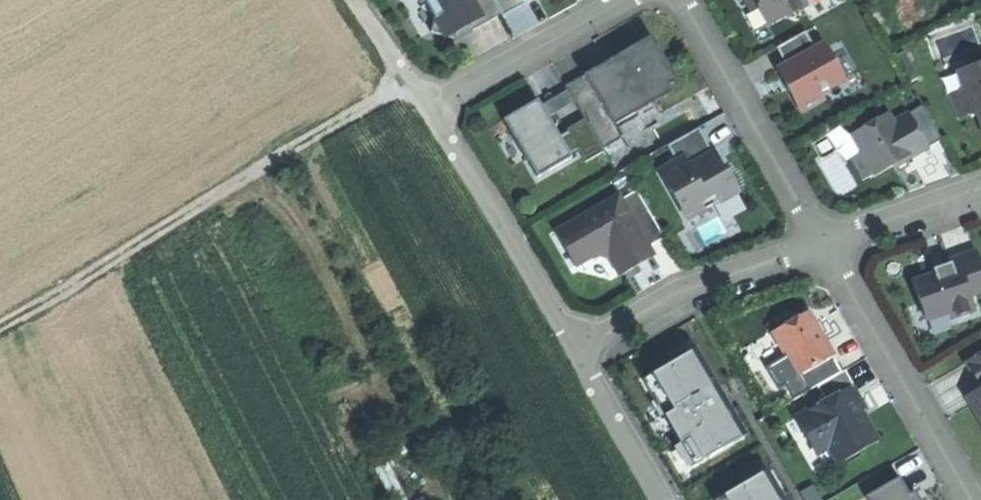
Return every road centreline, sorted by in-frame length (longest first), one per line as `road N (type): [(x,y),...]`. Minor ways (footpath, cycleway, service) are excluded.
road 1 (track): [(0,330),(413,85)]
road 2 (residential): [(824,242),(972,499)]
road 3 (residential): [(683,0),(824,242)]
road 4 (residential): [(575,349),(434,111)]
road 5 (residential): [(824,242),(687,289),(575,349)]
road 6 (residential): [(626,0),(434,111)]
road 7 (residential): [(663,499),(575,349)]
road 8 (residential): [(980,189),(824,242)]
road 9 (track): [(356,0),(434,111)]

